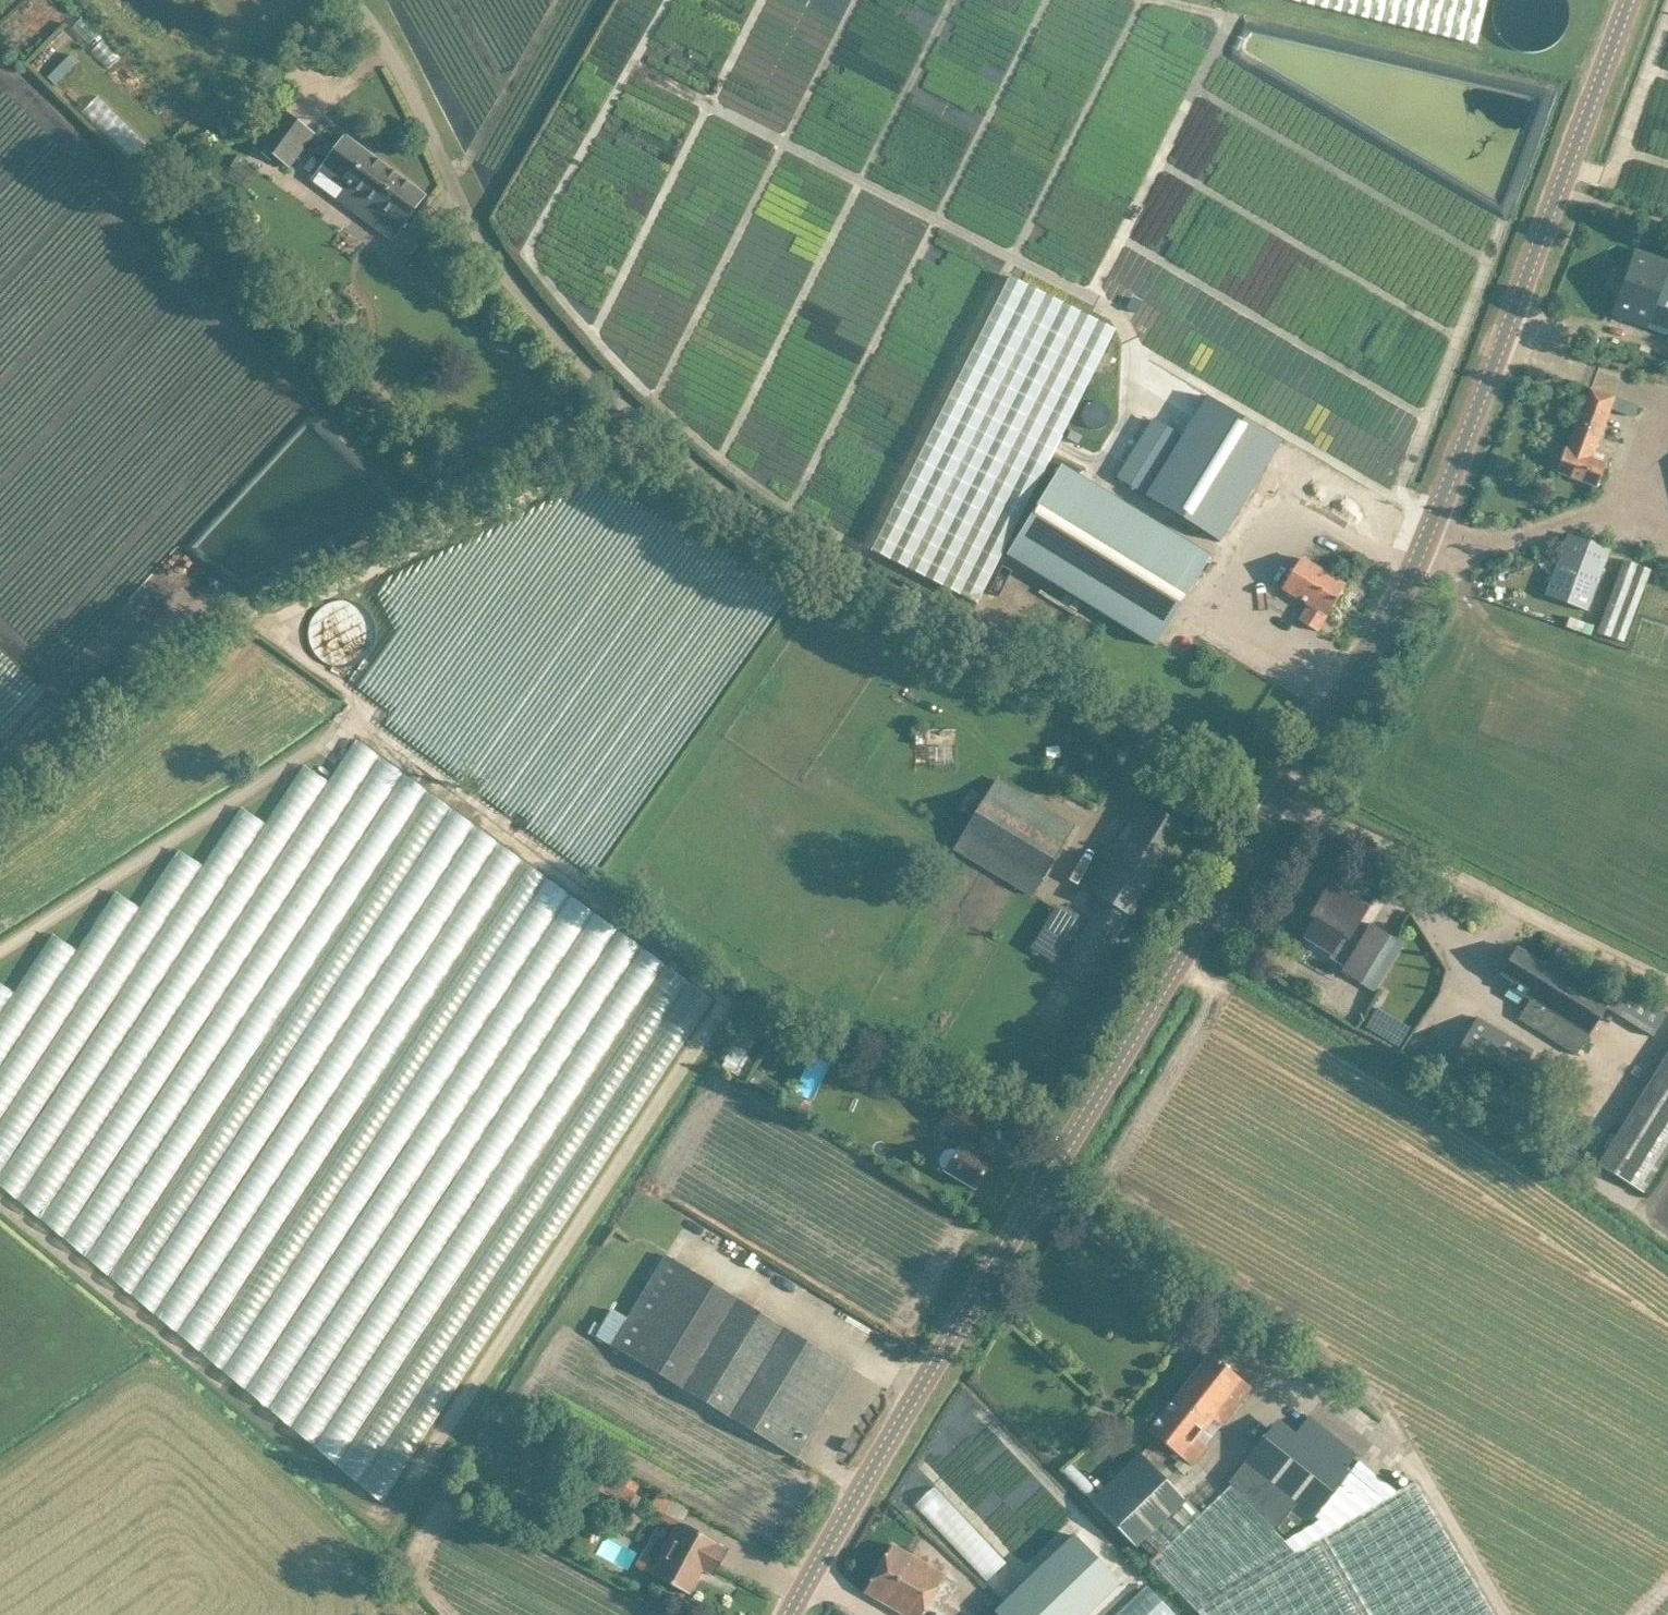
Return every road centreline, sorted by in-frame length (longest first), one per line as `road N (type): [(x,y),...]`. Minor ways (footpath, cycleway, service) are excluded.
road 1 (unclassified): [(1276,800),(786,517),(637,415),(492,260),(401,69),(352,0)]
road 2 (tertiary): [(787,1614),(1276,800)]
road 3 (tertiary): [(1276,800),(1392,606),(1460,447),(1624,0)]
road 4 (track): [(1667,983),(1448,871),(1276,800)]

